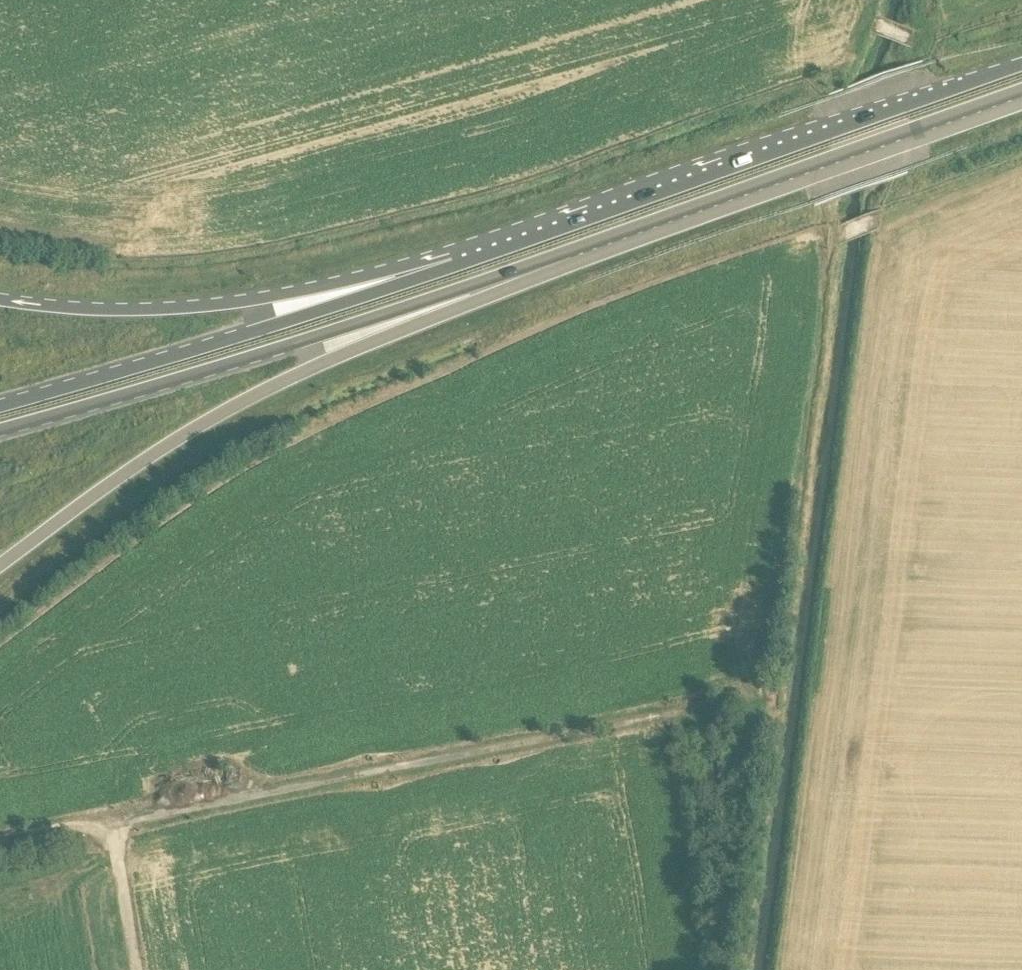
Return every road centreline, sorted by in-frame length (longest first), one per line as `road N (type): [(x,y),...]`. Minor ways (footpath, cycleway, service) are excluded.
road 1 (track): [(116,828),(794,696)]
road 2 (primary): [(0,567),(205,426),(568,251)]
road 3 (primary): [(1021,65),(458,266)]
road 4 (primary): [(0,431),(568,251)]
road 5 (primary): [(568,251),(1021,92)]
road 6 (primary): [(458,266),(0,406)]
road 7 (primary): [(458,266),(213,306),(94,310),(0,300)]
road 8 (track): [(878,219),(1021,165)]
road 9 (track): [(138,969),(116,828)]

